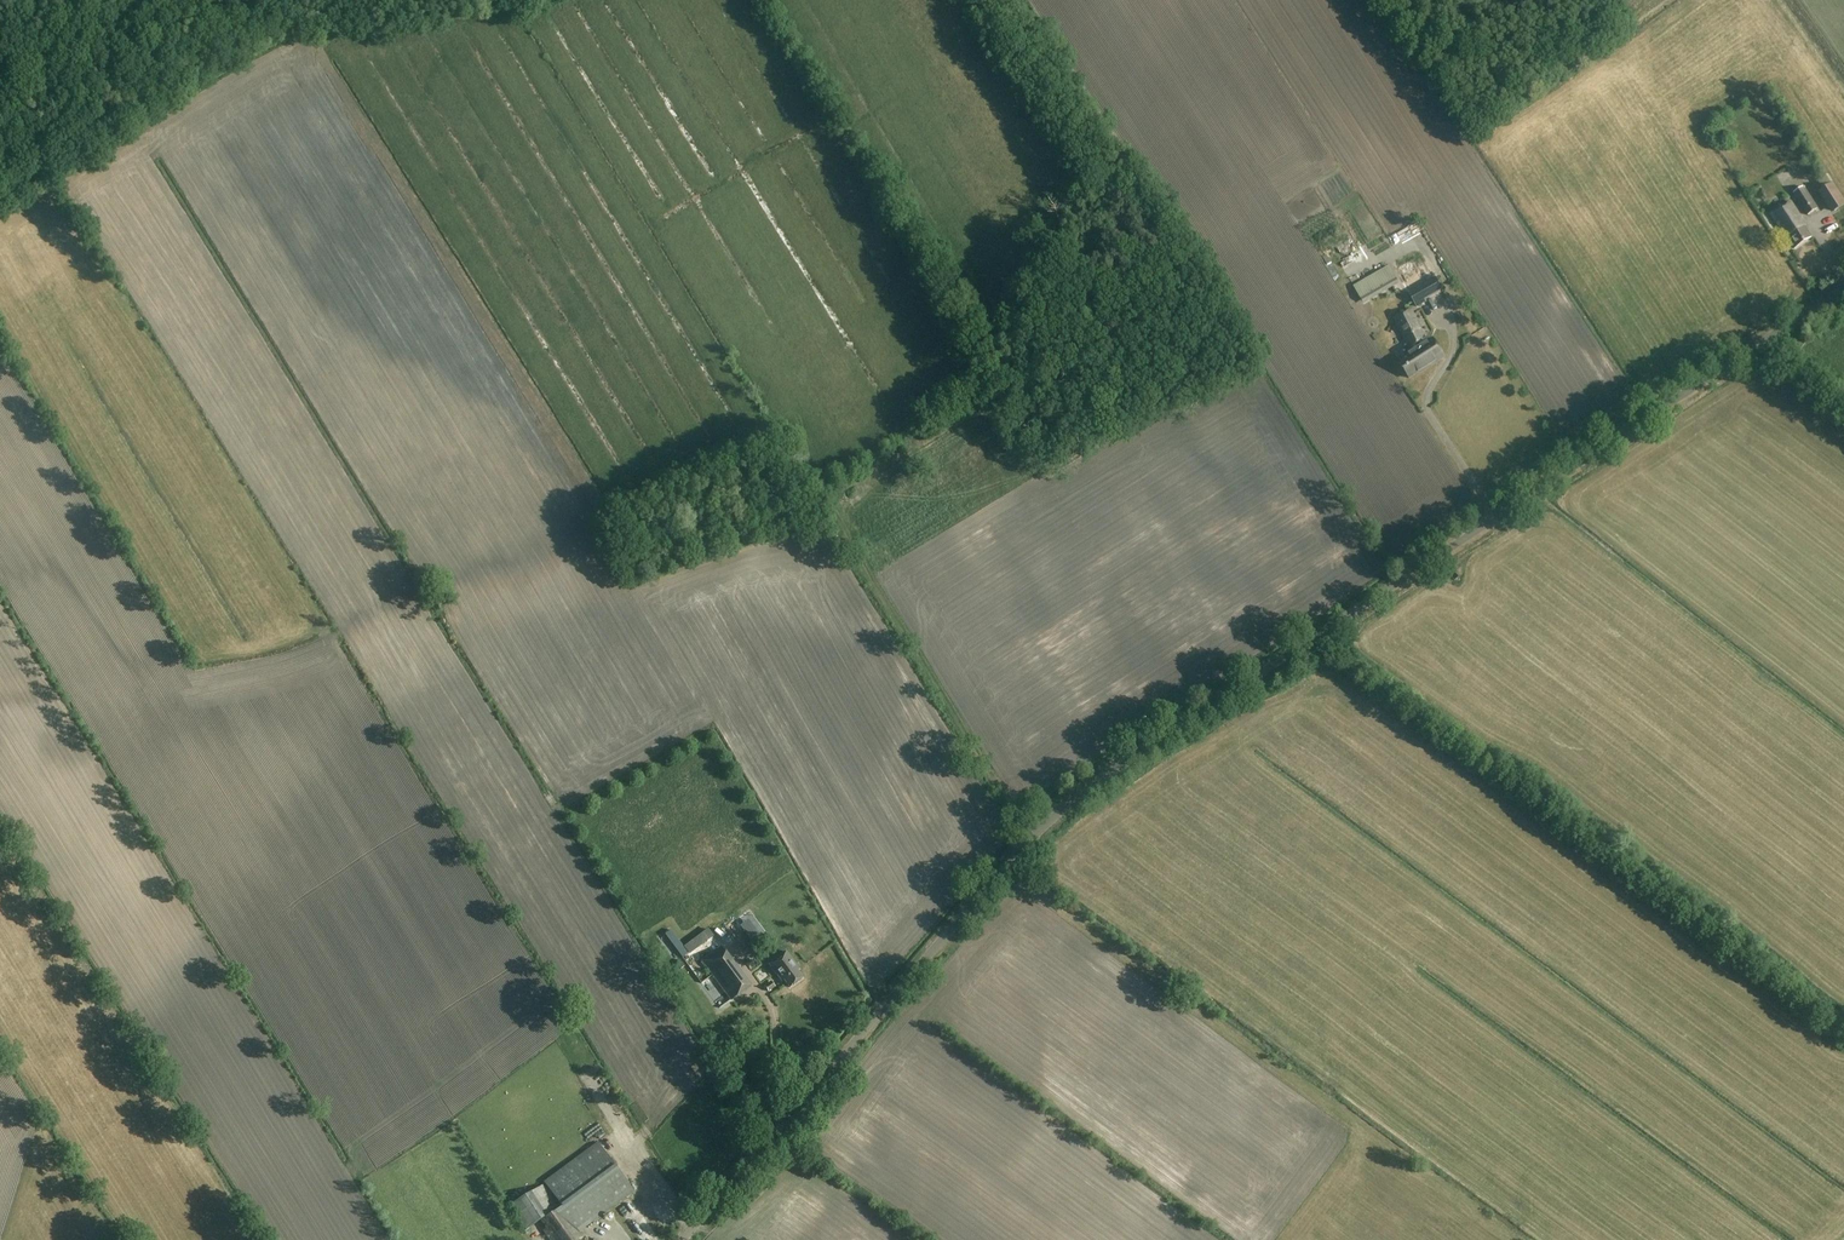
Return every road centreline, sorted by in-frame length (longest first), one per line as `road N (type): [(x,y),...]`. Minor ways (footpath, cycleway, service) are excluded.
road 1 (unclassified): [(680,1239),(1051,817),(1843,290)]

